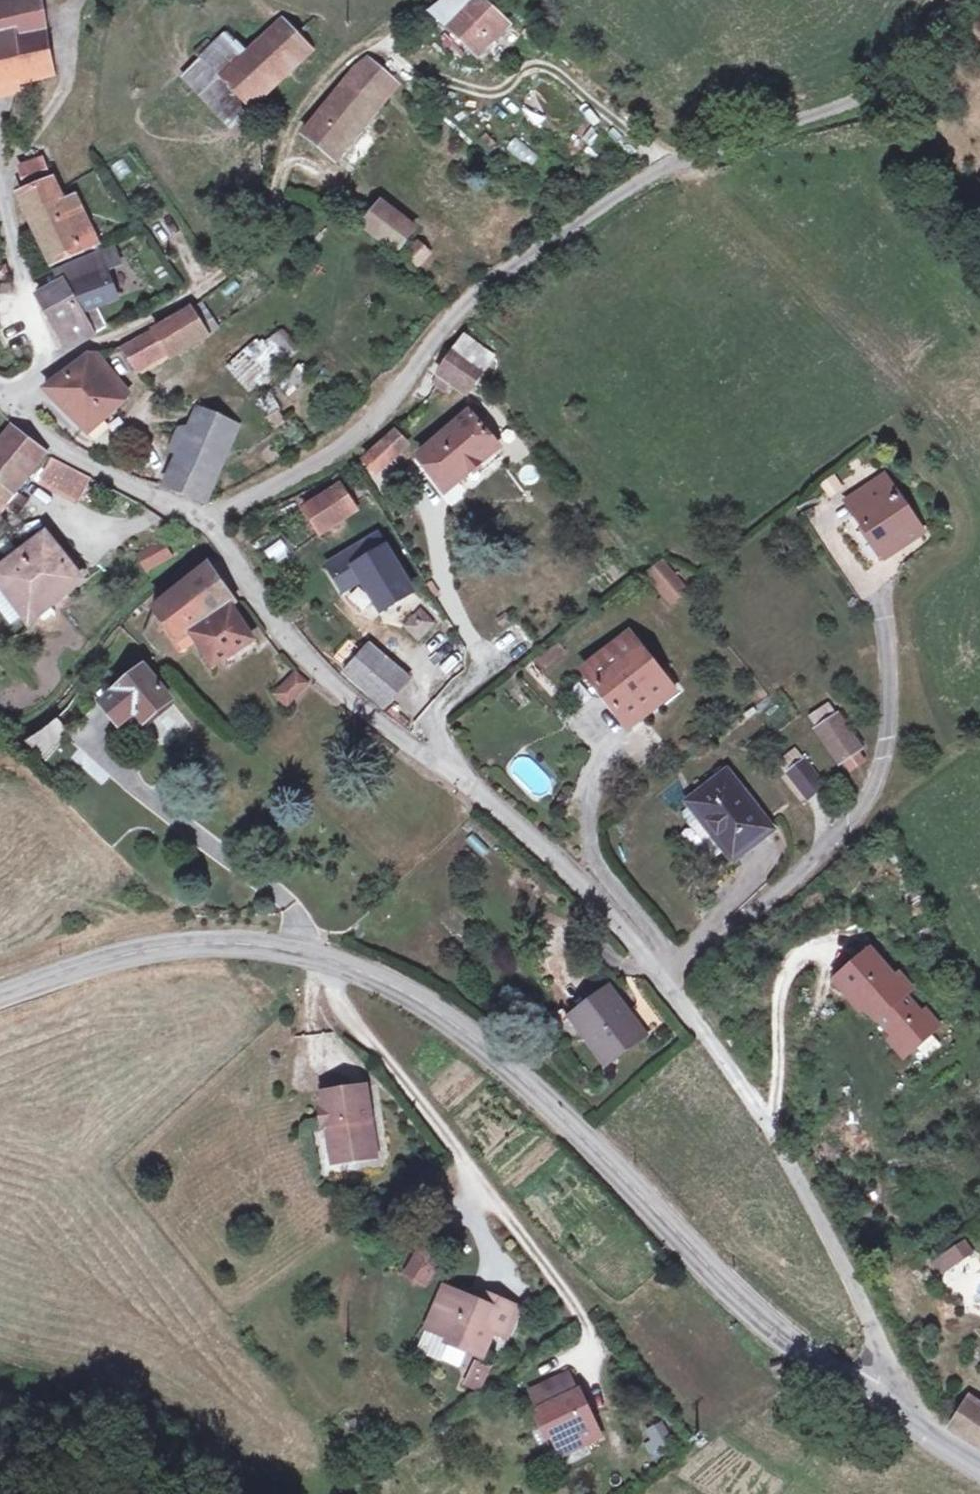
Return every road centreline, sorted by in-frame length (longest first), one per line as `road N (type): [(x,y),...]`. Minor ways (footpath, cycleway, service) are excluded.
road 1 (unclassified): [(879,1404),(878,1361),(858,1298),(767,1126),(717,1053),(576,881),(298,654),(206,520)]
road 2 (residential): [(206,520),(338,449),(373,420),(474,297),(627,186),(696,153),(841,108),(886,75),(944,0)]
road 3 (secondary): [(879,1404),(756,1315),(538,1093),(459,1029),(334,962)]
road 4 (residential): [(585,1365),(583,1322),(347,1015),(334,986),(334,962)]
road 5 (secondary): [(334,962),(234,943),(199,945),(112,959),(0,998)]
road 6 (unclassified): [(206,520),(64,455),(0,398)]
road 7 (track): [(6,203),(14,166),(68,82),(79,0)]

